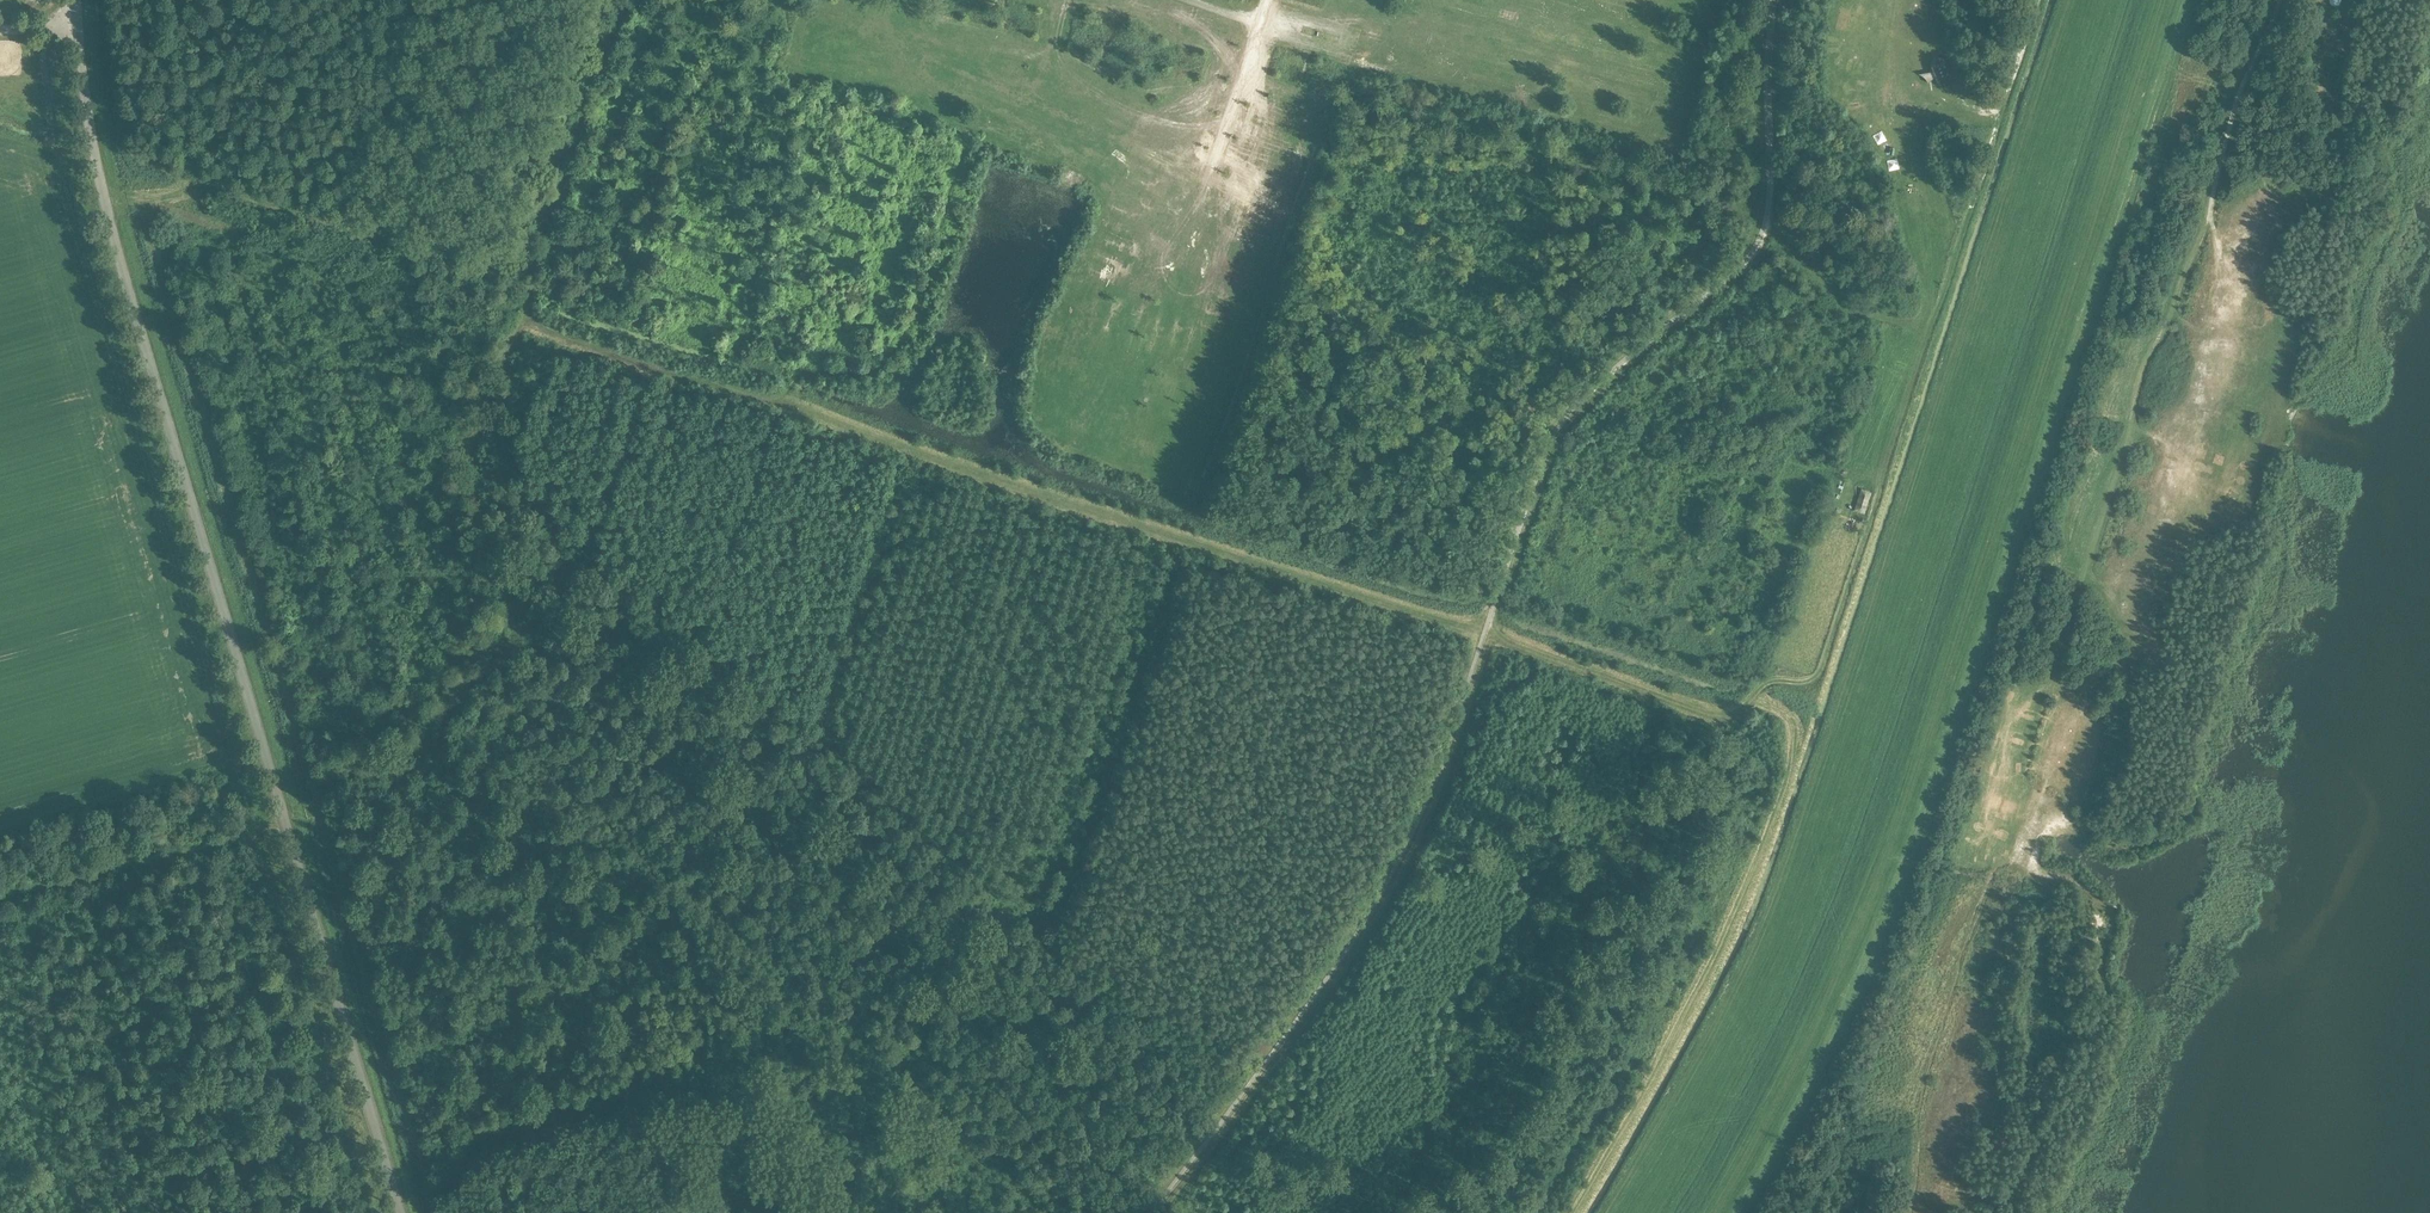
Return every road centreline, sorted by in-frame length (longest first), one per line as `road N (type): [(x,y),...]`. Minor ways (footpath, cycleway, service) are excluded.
road 1 (track): [(1159,1203),(516,614),(482,525),(490,417),(532,309),(621,0)]
road 2 (track): [(2276,0),(2237,96),(2207,224),(2140,391),(2003,828),(1927,1077),(1906,1212)]
road 3 (unclassified): [(399,1212),(115,242),(77,0)]
road 4 (track): [(1742,713),(985,461),(766,397)]
road 5 (track): [(516,614),(444,727),(420,748),(341,779),(313,808),(0,895)]
road 6 (track): [(1240,78),(1741,209),(1766,223)]
road 7 (track): [(532,309),(142,199),(108,206)]
road 8 (track): [(766,397),(549,329),(532,309)]

